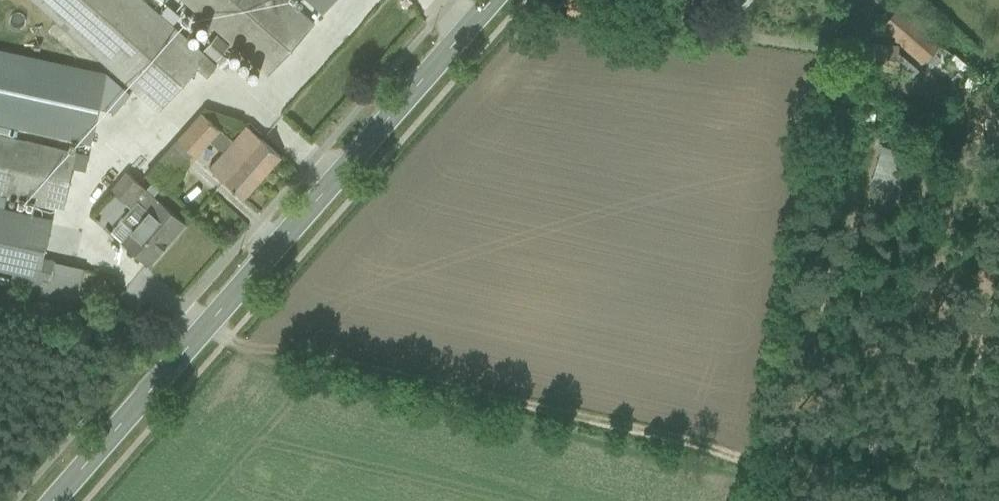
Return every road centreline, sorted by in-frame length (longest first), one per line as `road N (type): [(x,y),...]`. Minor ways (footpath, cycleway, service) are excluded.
road 1 (primary): [(495,0),(59,500)]
road 2 (track): [(749,458),(210,327)]

